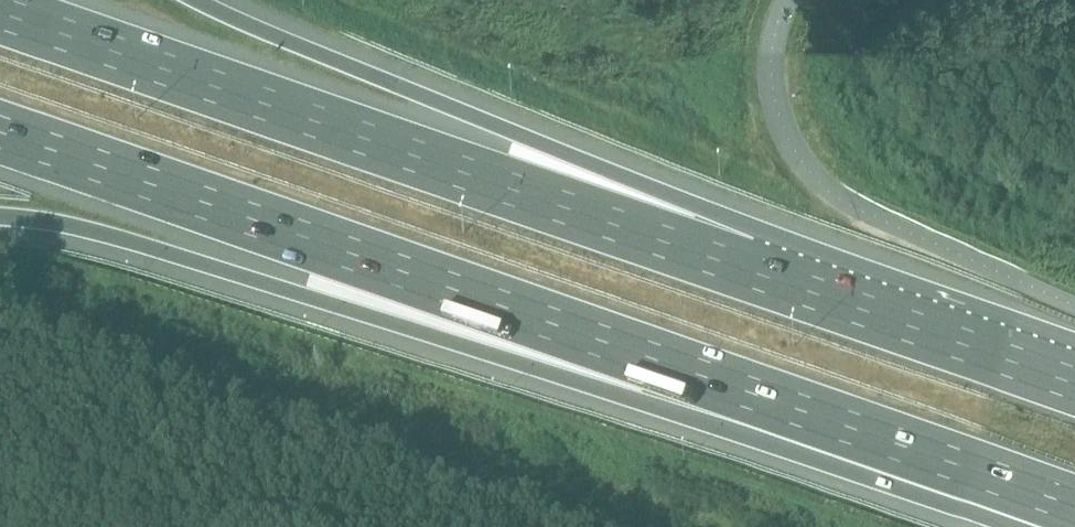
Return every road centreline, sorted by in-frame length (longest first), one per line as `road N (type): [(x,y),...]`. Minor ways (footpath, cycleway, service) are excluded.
road 1 (motorway): [(0,127),(743,390)]
road 2 (motorway): [(742,268),(0,11)]
road 3 (motorway): [(0,216),(37,217),(303,294),(743,390)]
road 4 (motorway): [(742,268),(517,133),(208,0)]
road 5 (motorway): [(1074,383),(742,268)]
road 6 (motorway): [(743,390),(1074,505)]

